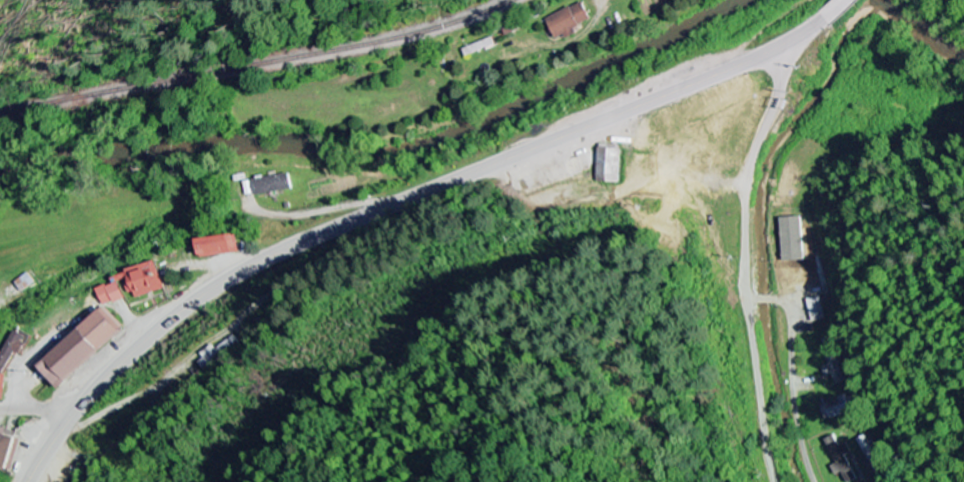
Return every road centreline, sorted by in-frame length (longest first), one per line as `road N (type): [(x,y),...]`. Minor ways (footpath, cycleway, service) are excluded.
road 1 (secondary): [(840,0),(770,52),(243,271),(149,338),(77,412),(31,481)]
road 2 (residential): [(770,52),(781,89),(750,174),(744,234),(749,332),(775,481)]
road 3 (residential): [(746,301),(782,302),(795,314),(797,419),(814,481)]

